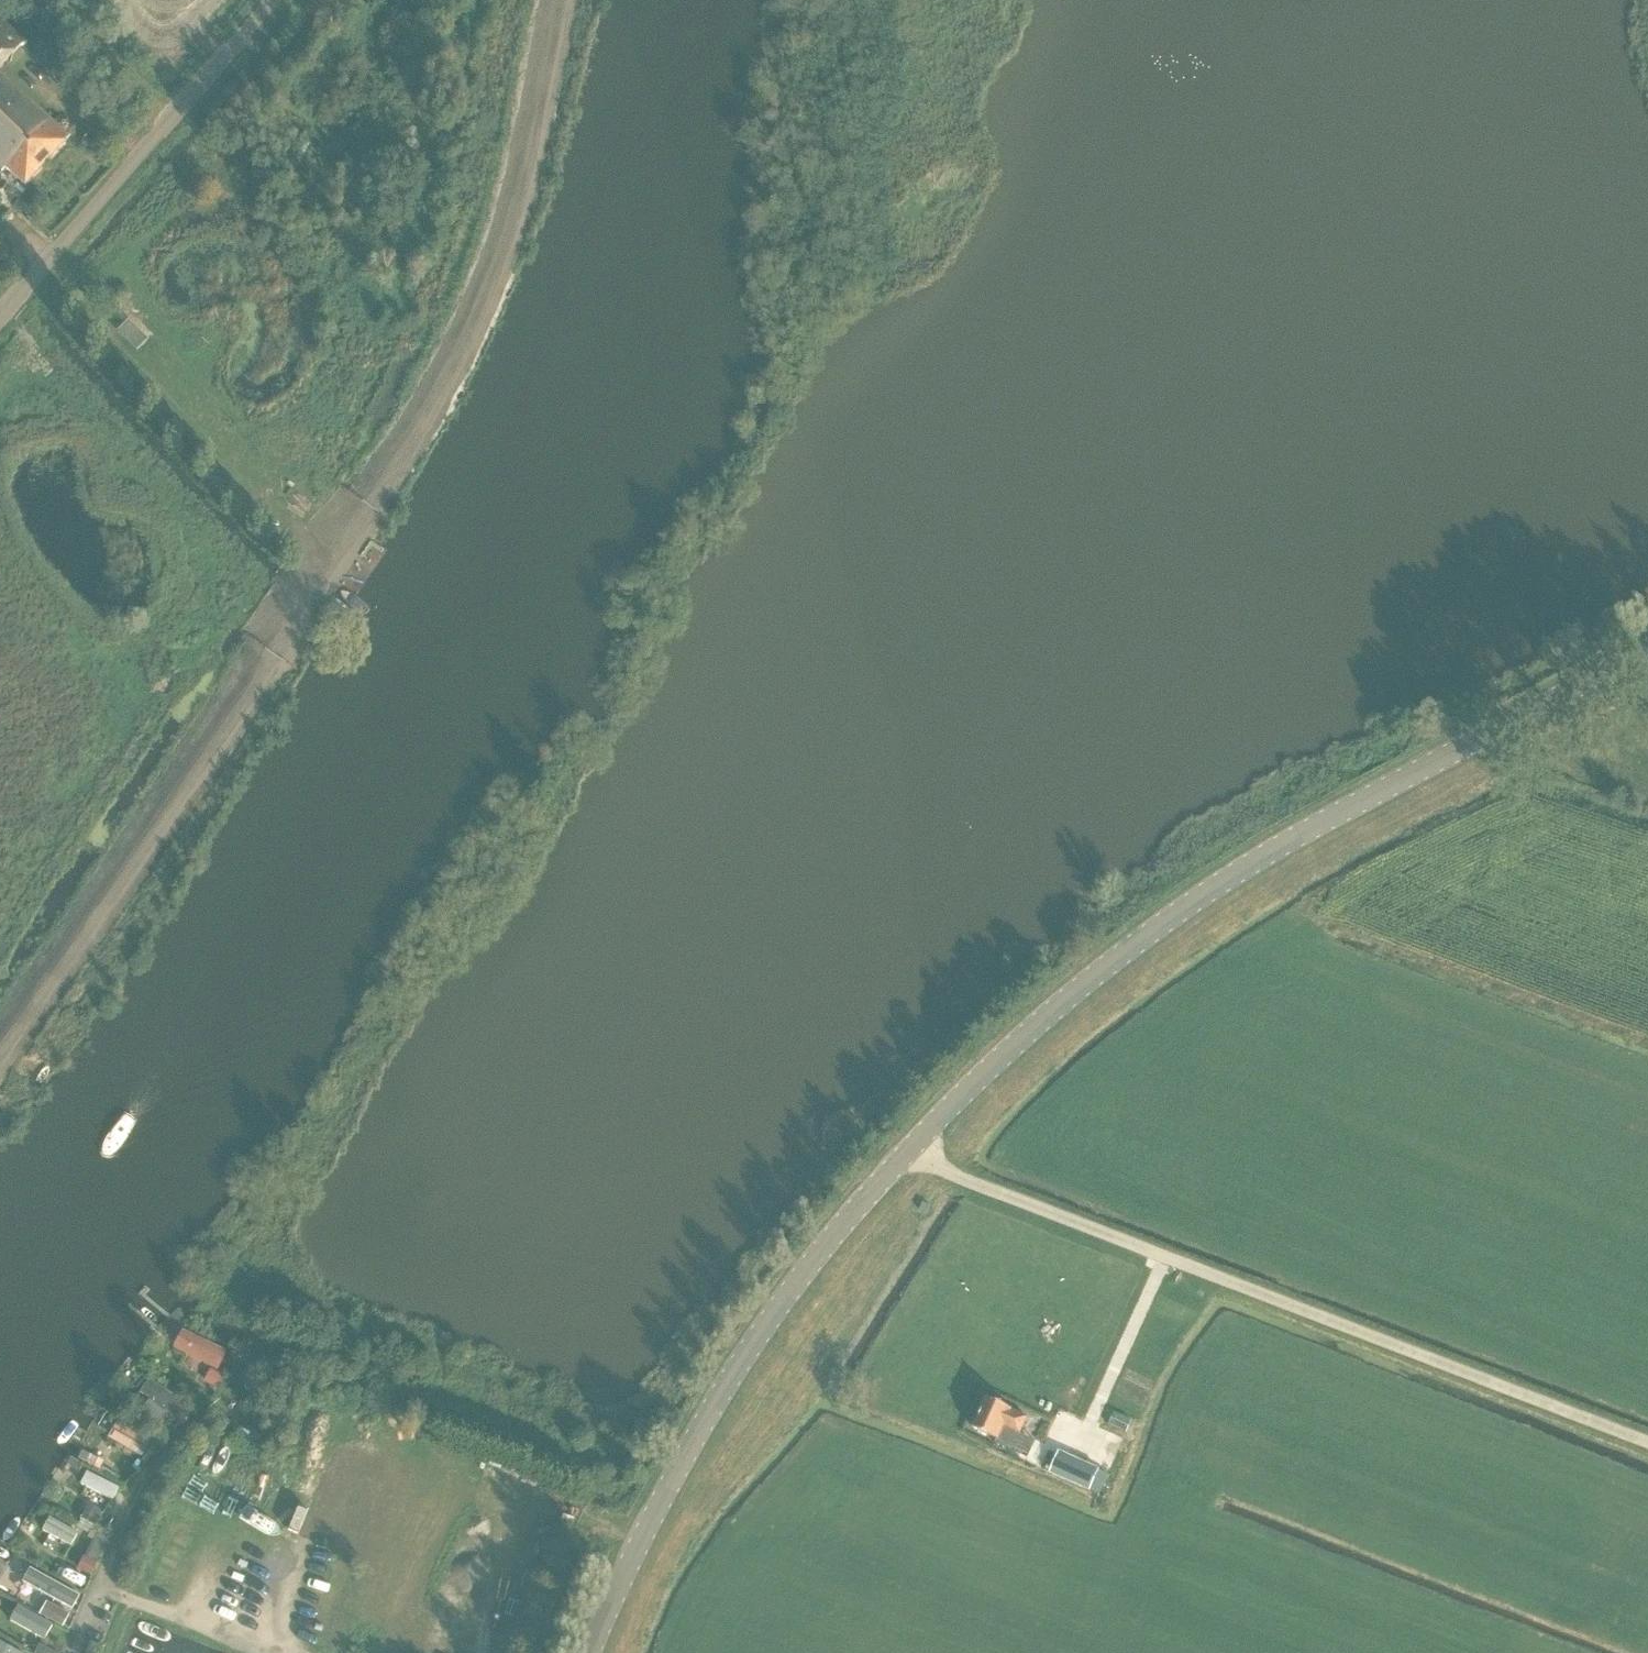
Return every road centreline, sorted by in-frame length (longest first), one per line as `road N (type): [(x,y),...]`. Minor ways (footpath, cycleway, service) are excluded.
road 1 (tertiary): [(1647,649),(1239,869),(1049,1010),(990,1064),(852,1212),(729,1377),(656,1505),(588,1652)]
road 2 (unclassified): [(0,313),(272,0)]
road 3 (track): [(273,1652),(108,1590),(101,1579),(102,1555),(133,1485),(166,1434)]

